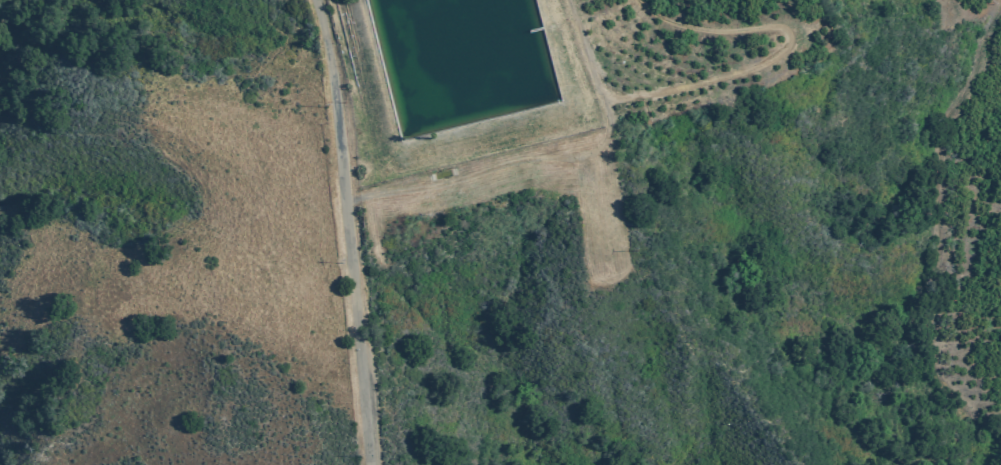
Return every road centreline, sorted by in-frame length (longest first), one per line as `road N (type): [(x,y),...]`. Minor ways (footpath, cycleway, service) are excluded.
road 1 (track): [(999,0),(946,126),(923,380),(936,405),(1000,417)]
road 2 (residential): [(365,464),(331,73),(316,0)]
road 3 (track): [(566,0),(606,101),(609,132),(598,143),(576,155),(529,157),(459,180),(344,199)]
road 4 (track): [(638,0),(681,24),(779,27),(789,45),(753,70),(606,101)]

